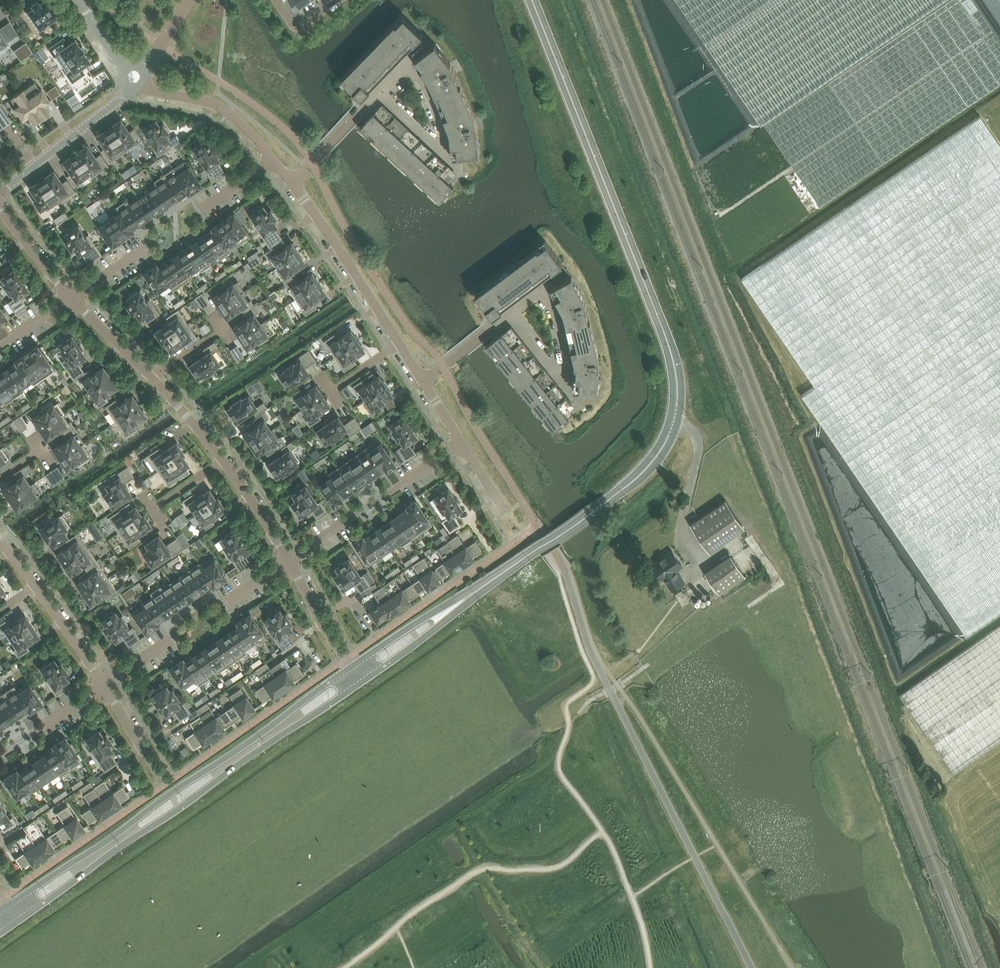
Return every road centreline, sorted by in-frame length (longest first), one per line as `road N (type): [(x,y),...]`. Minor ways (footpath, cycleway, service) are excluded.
road 1 (secondary): [(474,593),(636,479),(666,445),(678,402),(666,335),(532,0)]
road 2 (secondary): [(15,923),(362,682)]
road 3 (secondary): [(352,667),(6,908)]
road 4 (residential): [(292,562),(206,439),(73,297)]
road 5 (residential): [(292,562),(462,444)]
road 6 (residential): [(401,346),(294,185)]
road 7 (residential): [(380,89),(445,153),(428,86),(407,65)]
road 8 (residential): [(0,540),(105,688)]
road 9 (residential): [(514,314),(563,379),(570,373),(558,310),(544,291)]
road 10 (residential): [(139,85),(0,194)]
road 11 (residential): [(276,162),(230,113),(139,85)]
road 12 (secondary): [(362,682),(474,593)]
road 13 (secondary): [(474,593),(352,667)]
road 14 (residential): [(294,185),(380,89)]
road 15 (residential): [(352,667),(292,562)]

